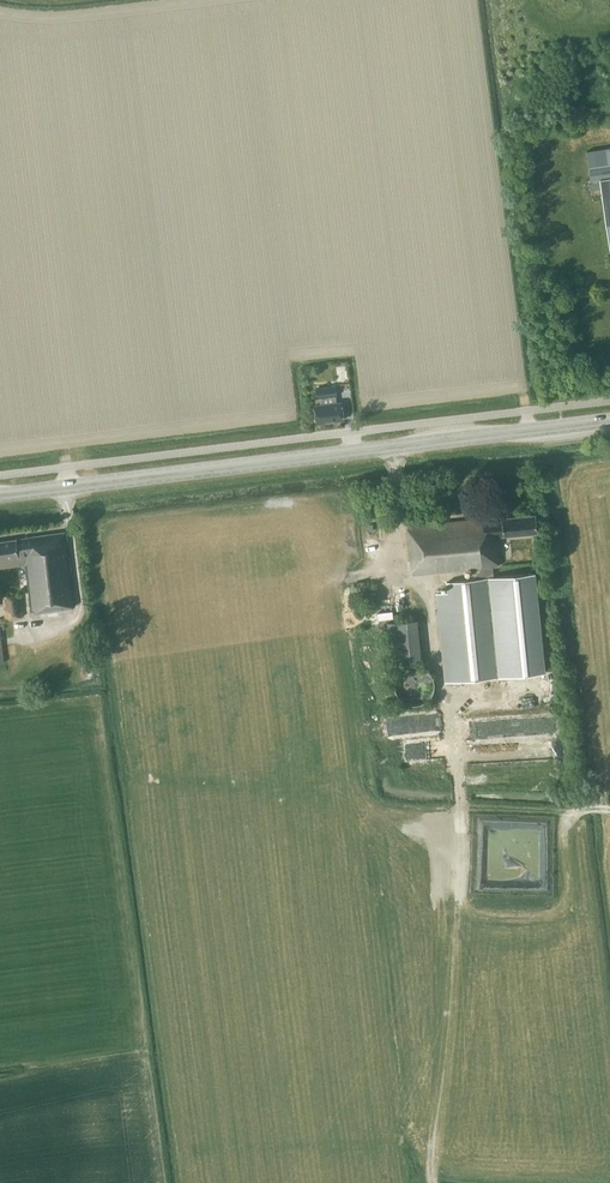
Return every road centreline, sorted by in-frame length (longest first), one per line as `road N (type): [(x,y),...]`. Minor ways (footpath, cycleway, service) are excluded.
road 1 (primary): [(0,495),(609,420)]

